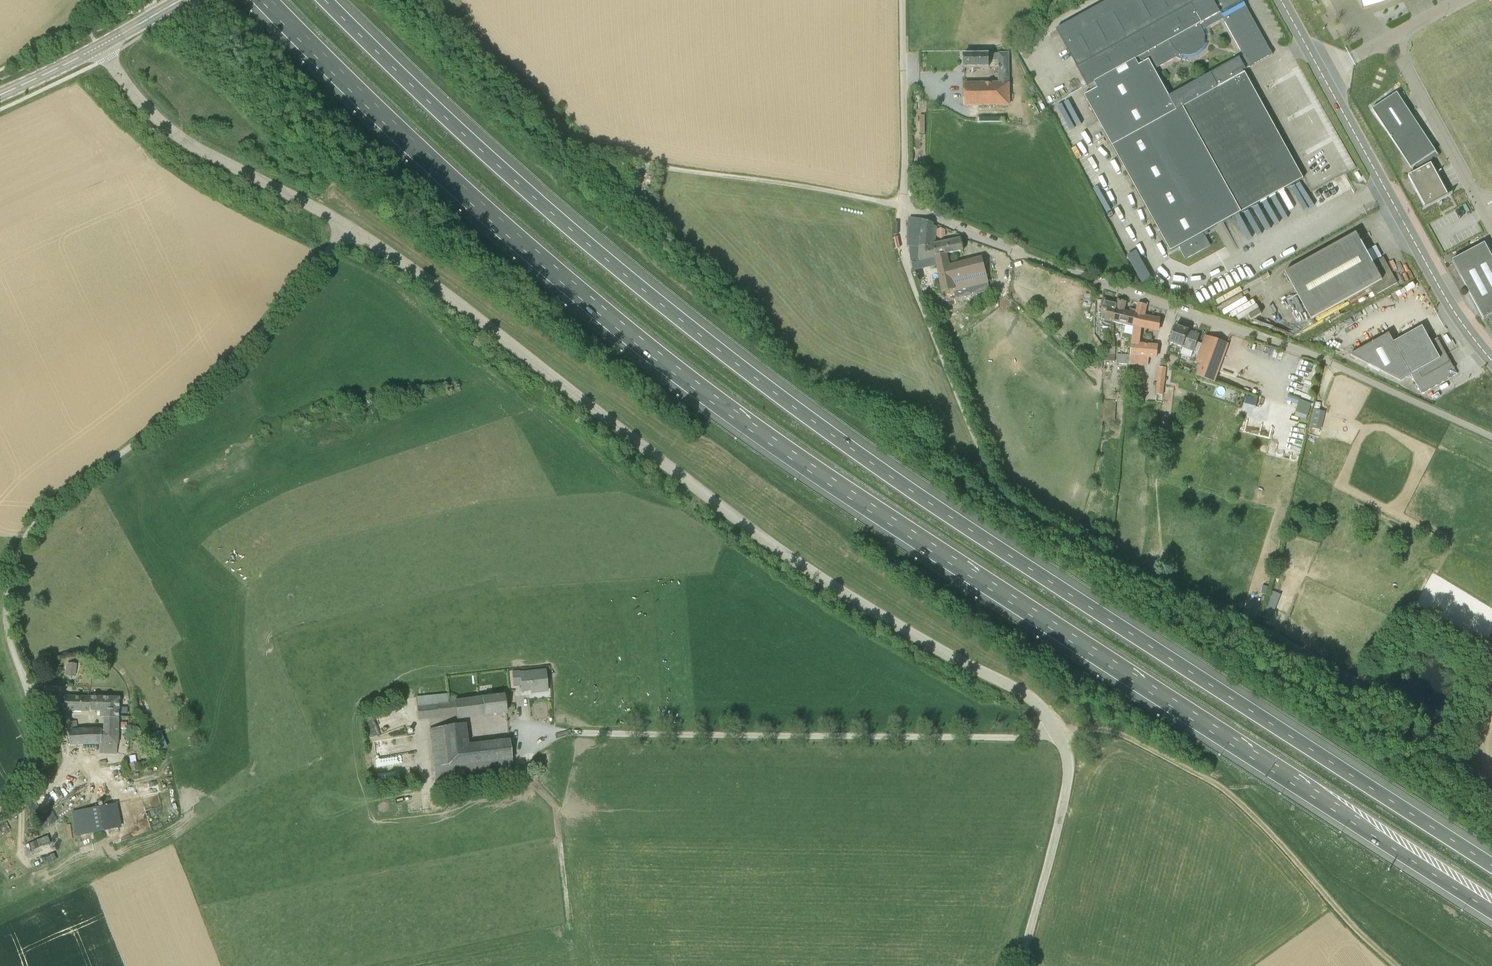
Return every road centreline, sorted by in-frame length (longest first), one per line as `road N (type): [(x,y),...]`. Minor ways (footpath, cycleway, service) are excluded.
road 1 (motorway): [(267,0),(518,241),(691,383),(1491,912)]
road 2 (motorway): [(1491,863),(876,462),(716,343),(549,205),(333,0)]
road 3 (tertiary): [(347,226),(790,557),(1044,712),(1065,745),(1068,776),(1020,965)]
road 4 (unclassified): [(0,805),(34,744),(30,694),(6,616),(16,557),(31,529),(60,498),(222,375),(347,226)]
road 5 (unclassified): [(901,205),(1013,252),(1301,351),(1491,436)]
road 6 (track): [(986,470),(906,262),(901,205),(610,156)]
road 7 (track): [(1059,735),(1119,732),(1207,776),(1395,965)]
road 8 (tertiary): [(1491,365),(1444,302),(1283,0)]
road 9 (tertiary): [(100,46),(139,100),(186,141),(347,226)]
road 10 (unclassified): [(901,205),(903,0)]

